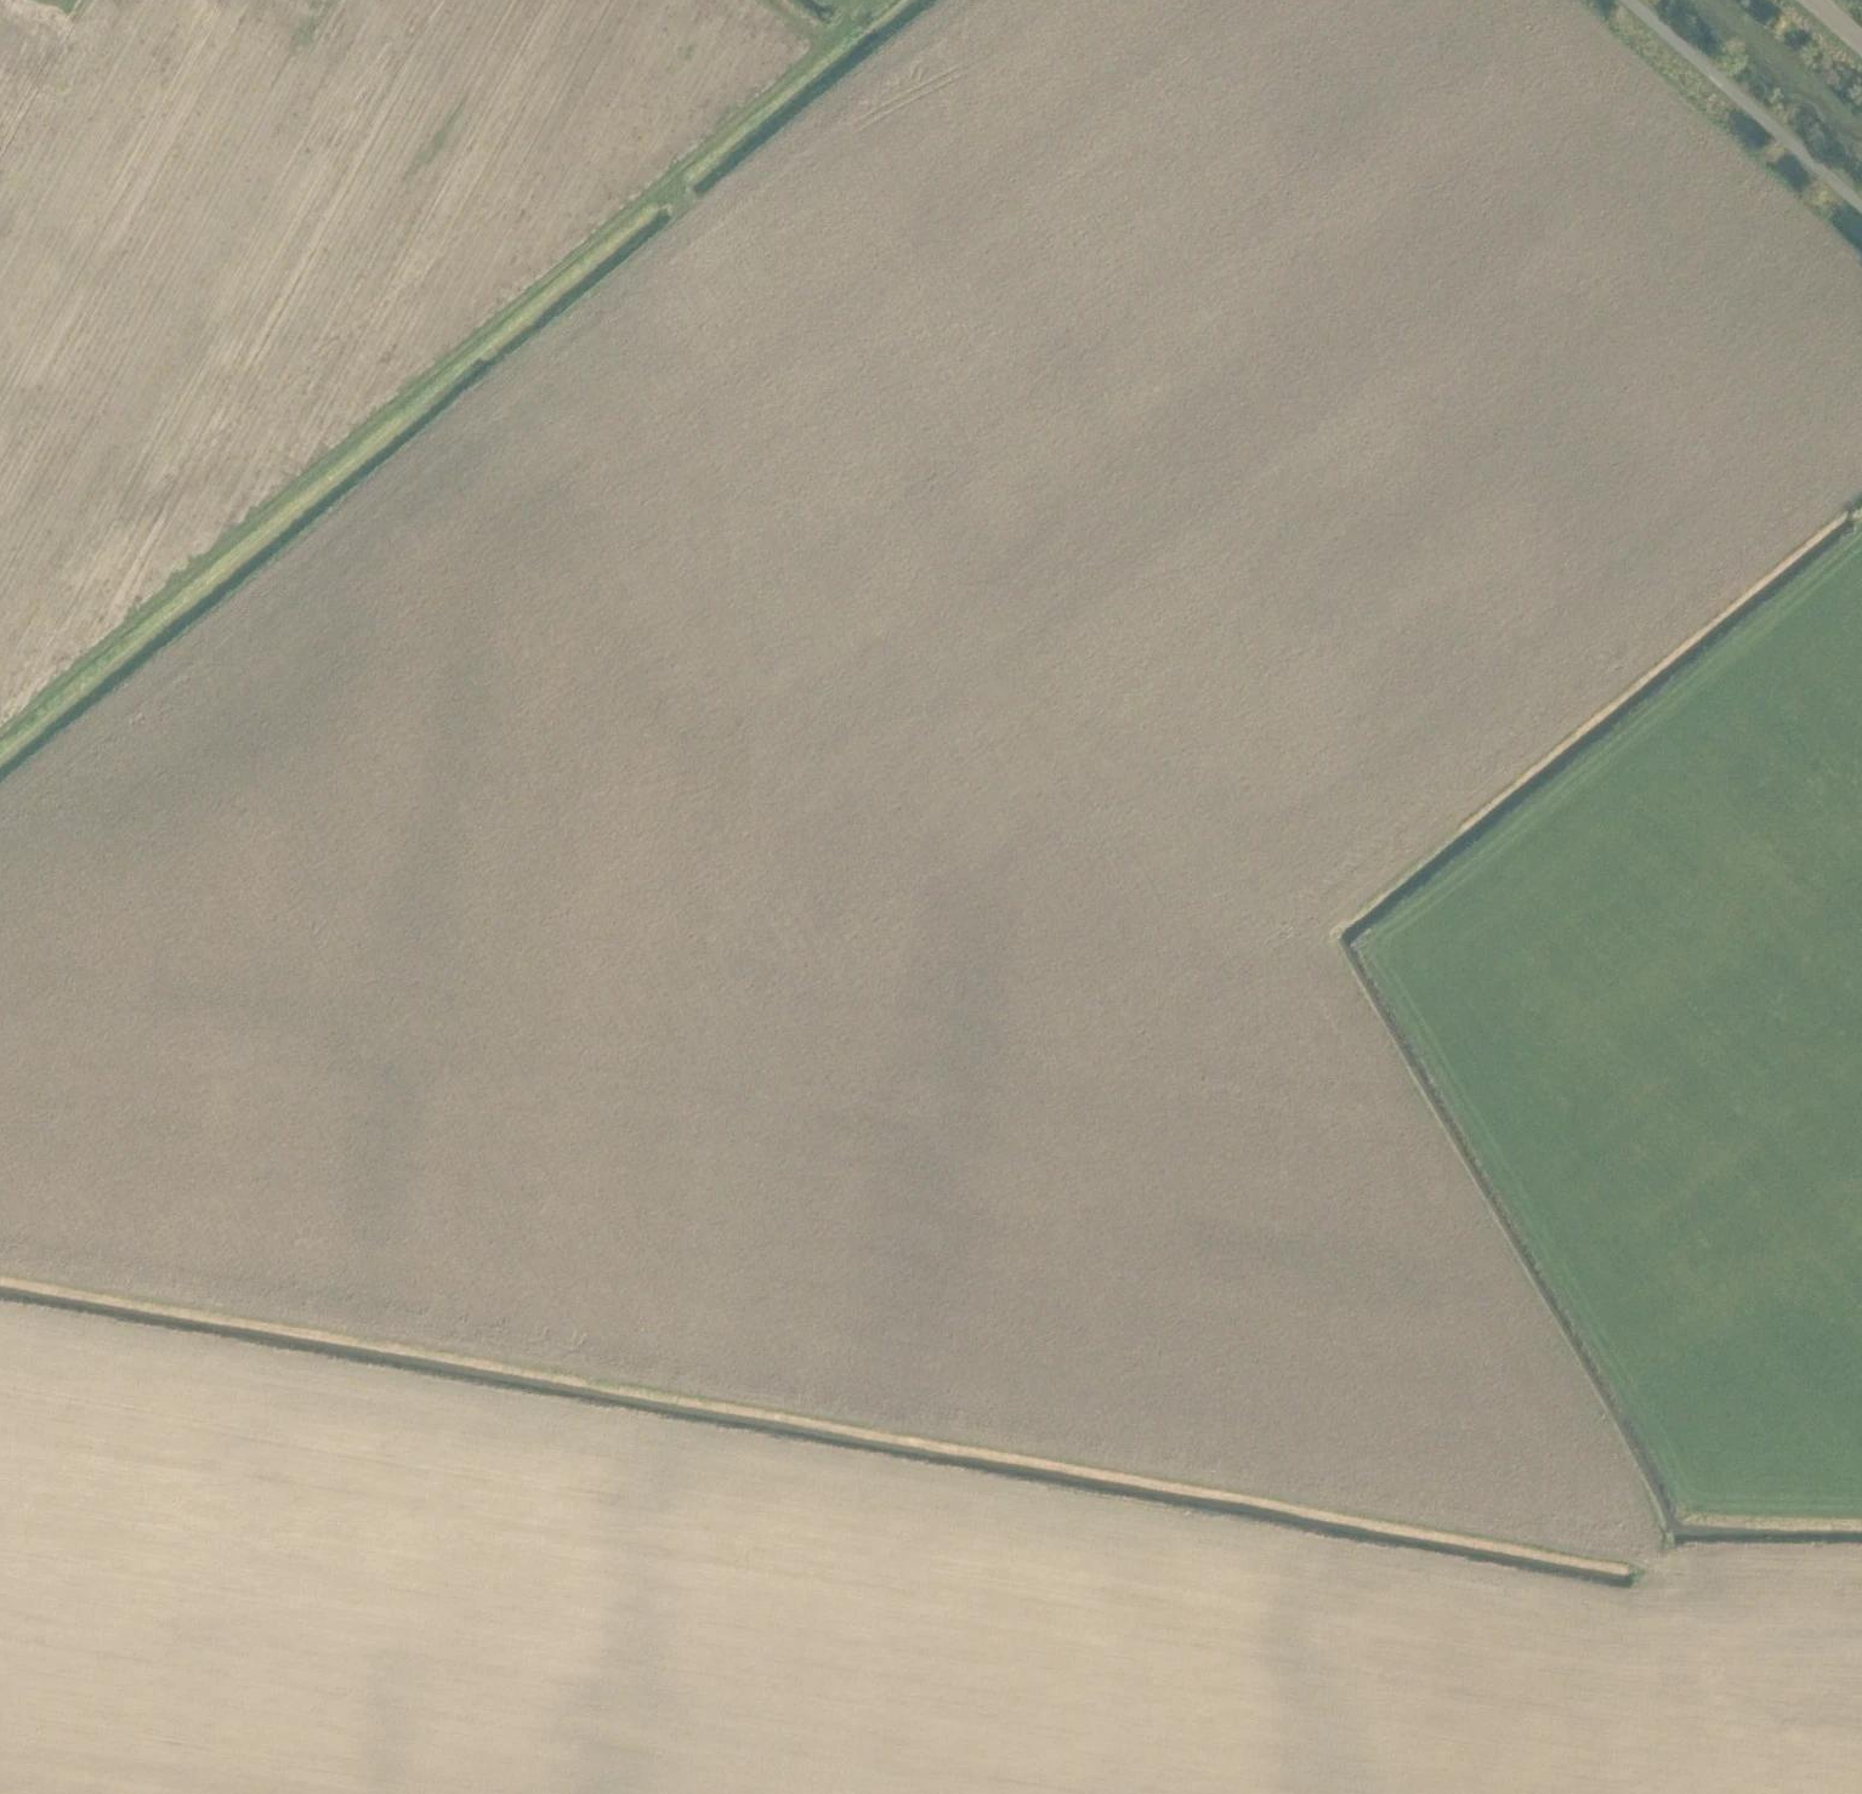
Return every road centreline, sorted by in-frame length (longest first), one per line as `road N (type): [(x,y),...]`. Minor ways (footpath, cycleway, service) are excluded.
road 1 (unclassified): [(1628,0),(1861,209)]

